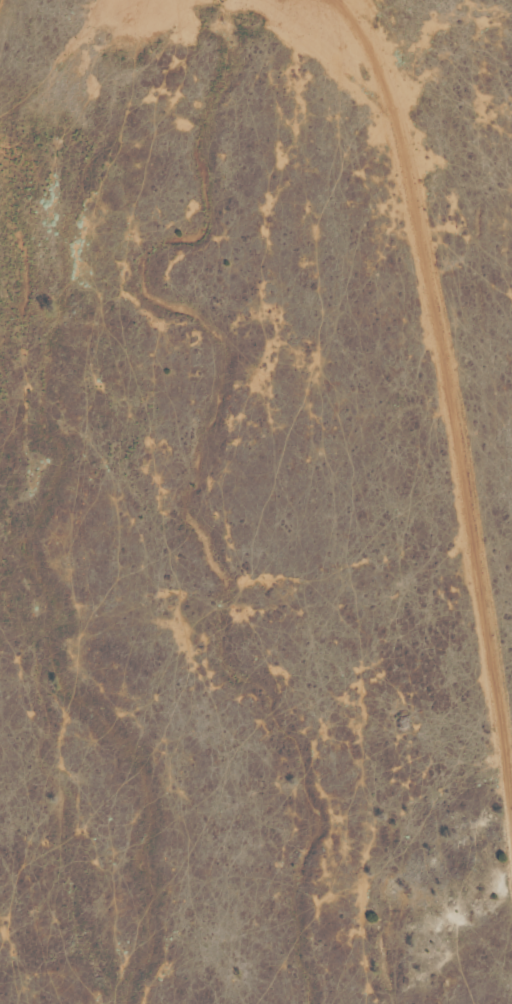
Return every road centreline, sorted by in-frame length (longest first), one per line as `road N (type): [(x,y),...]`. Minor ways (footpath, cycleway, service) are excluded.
road 1 (track): [(339,0),(435,315),(511,868)]

